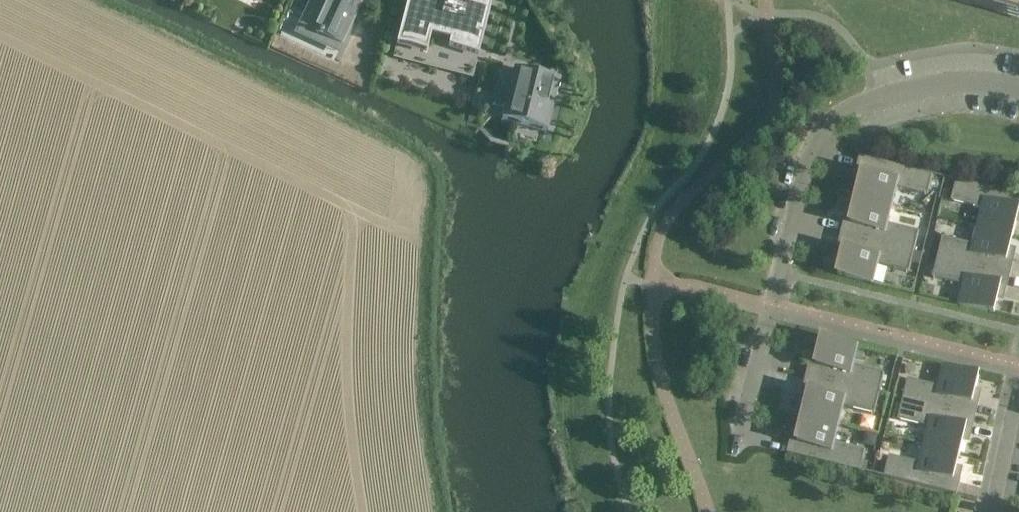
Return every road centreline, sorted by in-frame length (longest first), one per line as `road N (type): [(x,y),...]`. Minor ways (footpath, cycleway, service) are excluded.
road 1 (residential): [(733,454),(818,131),(853,107),(922,87),(963,81),(1018,89)]

